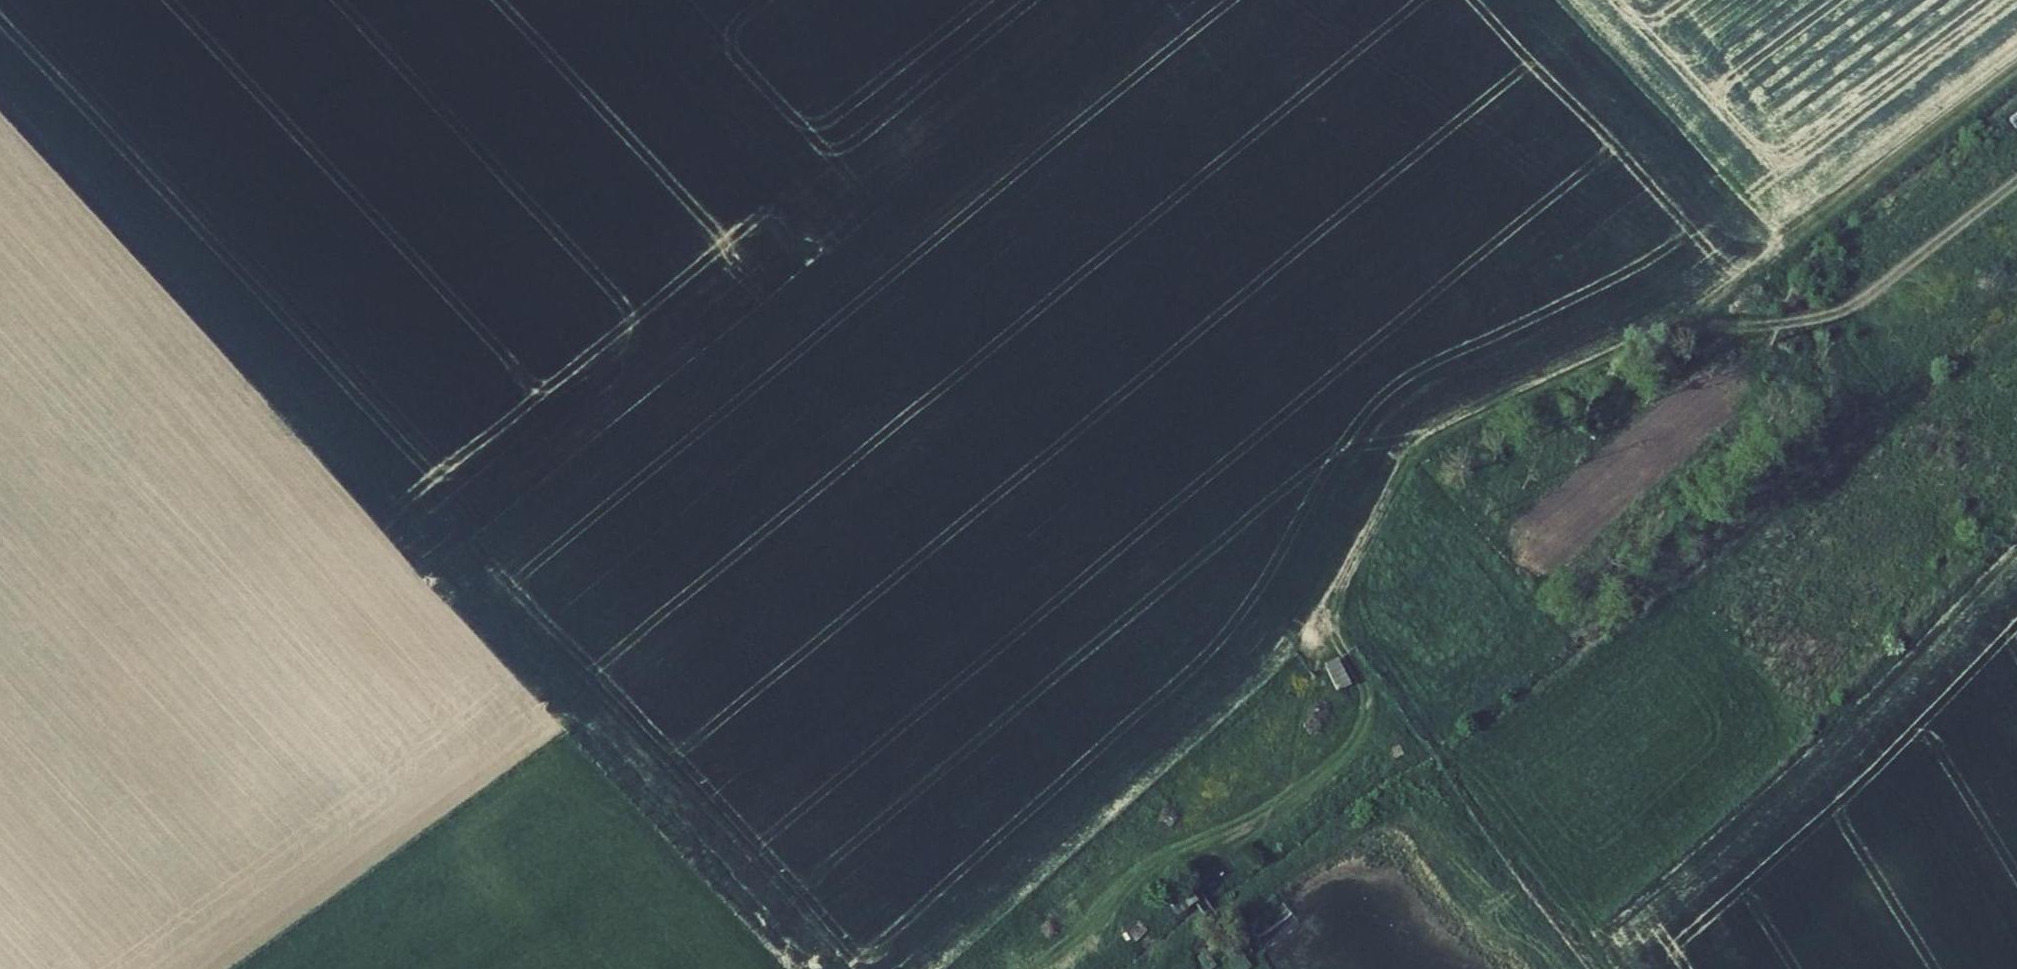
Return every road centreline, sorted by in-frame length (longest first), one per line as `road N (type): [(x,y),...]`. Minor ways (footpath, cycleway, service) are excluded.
road 1 (track): [(2016,175),(1855,298),(1806,322),(1677,330),(1424,452),(1323,611),(1350,655),(1361,703),(1342,744),(1284,801)]
road 2 (track): [(2016,72),(1677,330)]

